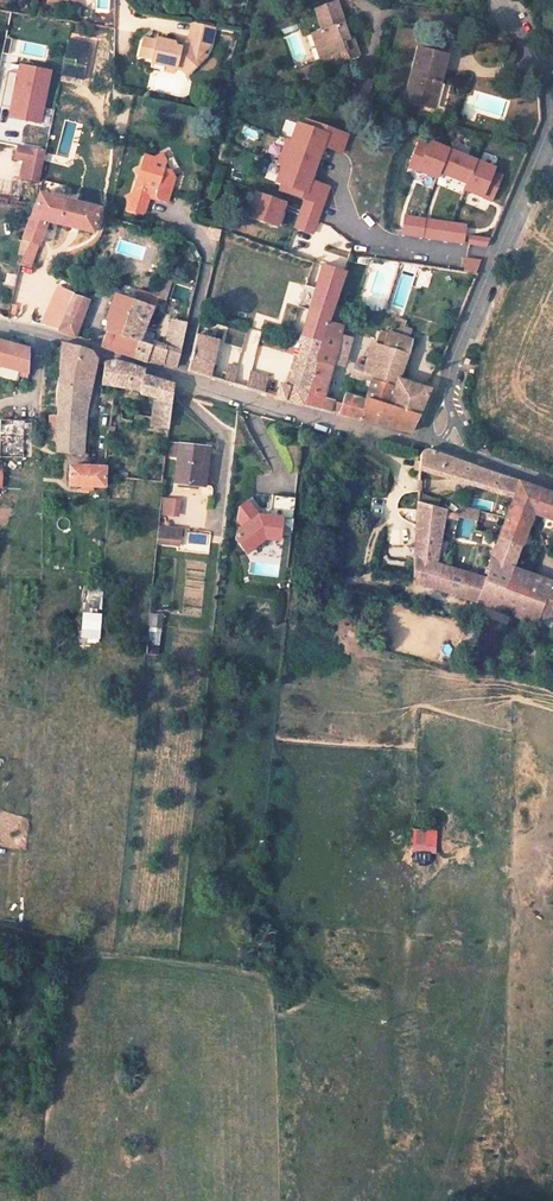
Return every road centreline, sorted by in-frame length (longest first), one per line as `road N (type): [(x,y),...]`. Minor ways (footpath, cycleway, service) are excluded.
road 1 (residential): [(0,330),(75,342),(315,423),(430,442)]
road 2 (residential): [(448,379),(552,124),(544,69),(498,0)]
road 3 (track): [(39,1200),(66,956)]

